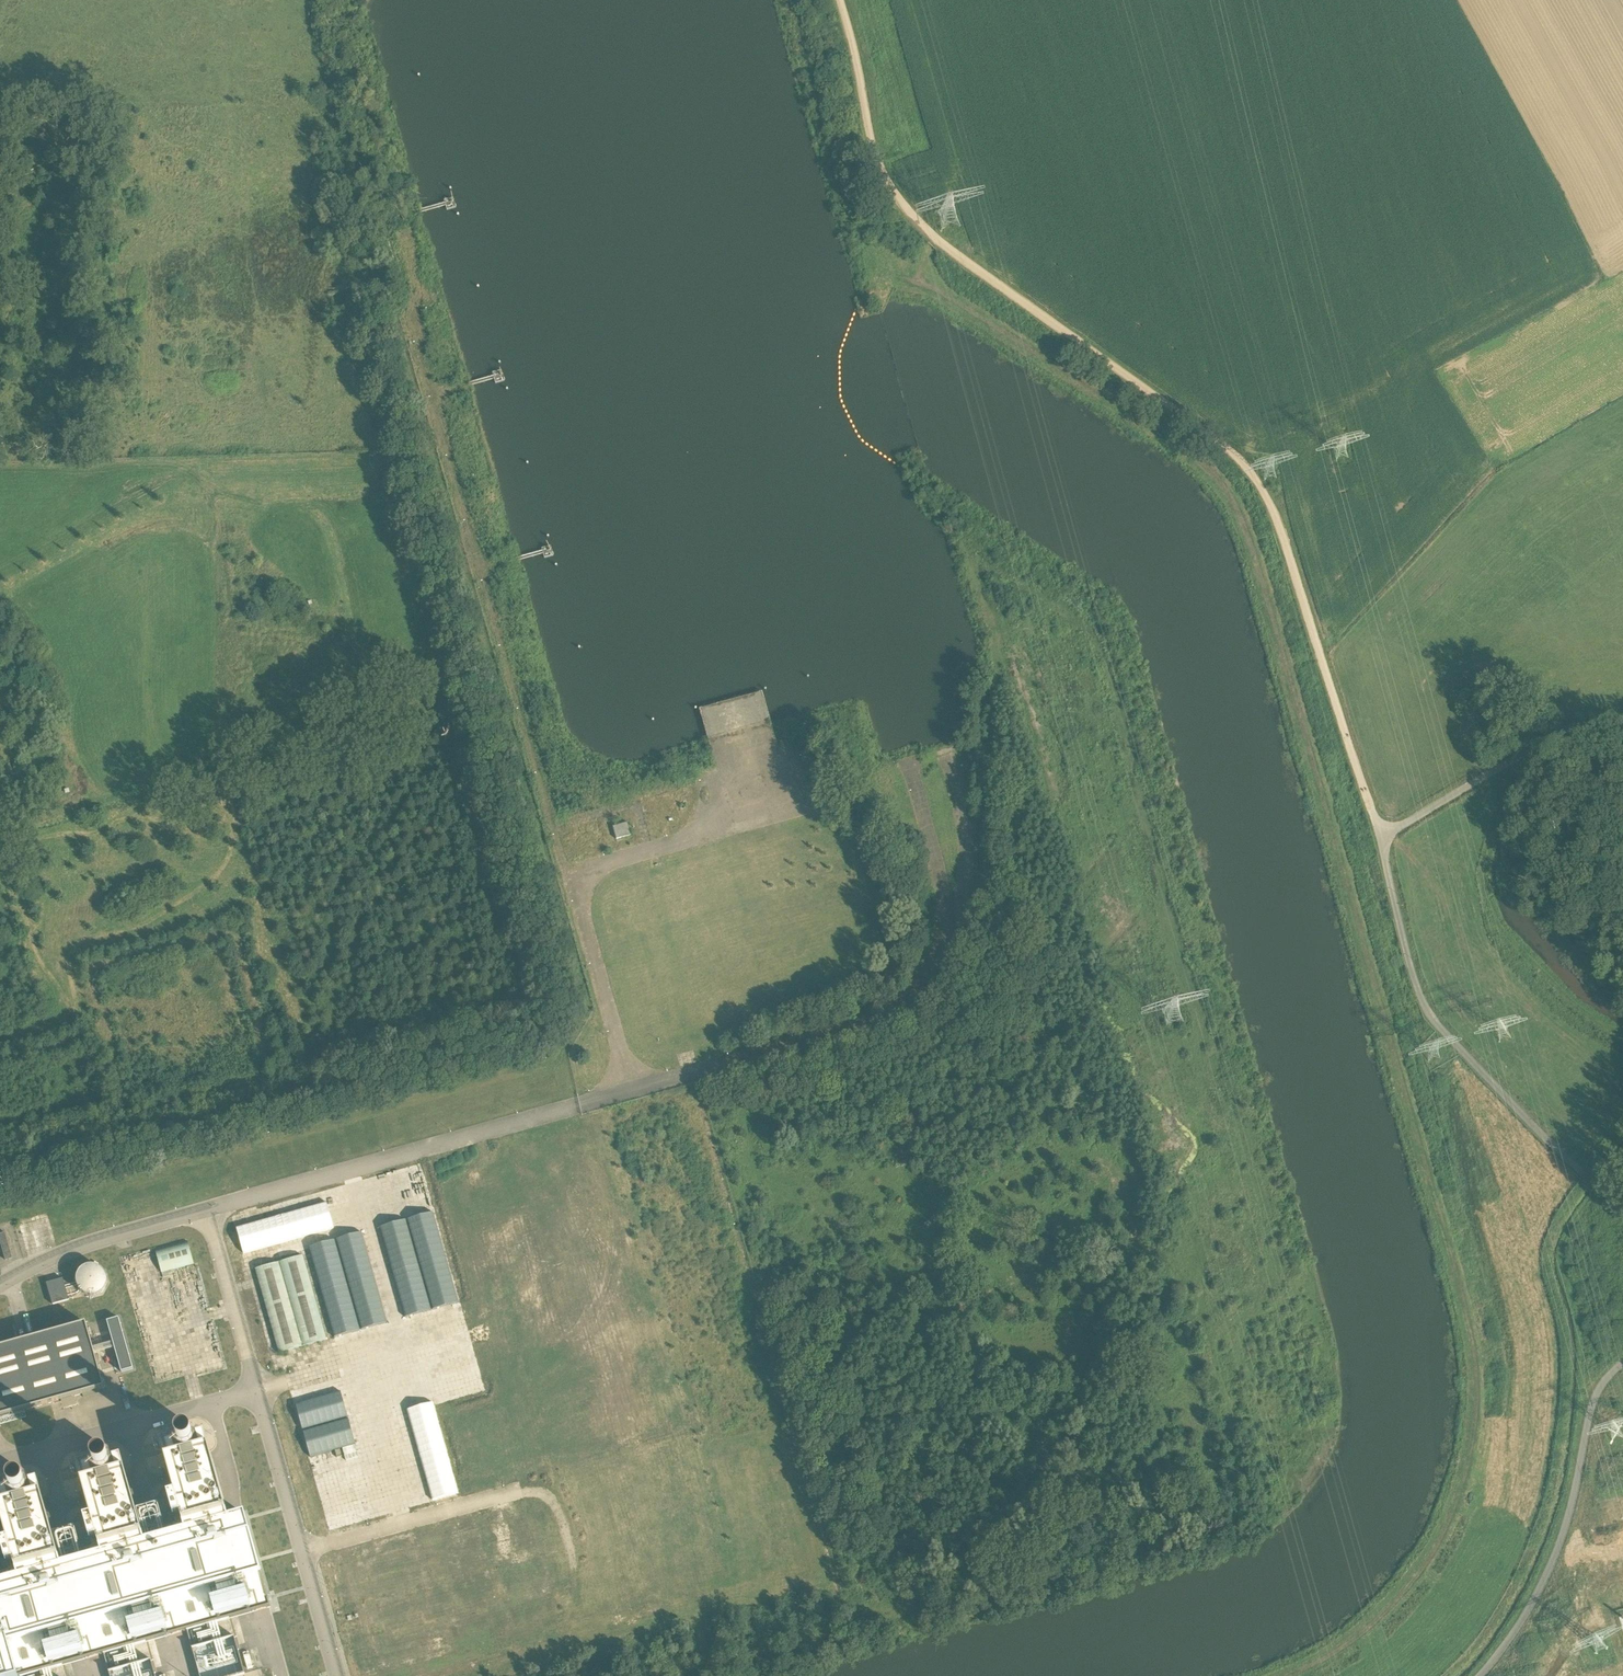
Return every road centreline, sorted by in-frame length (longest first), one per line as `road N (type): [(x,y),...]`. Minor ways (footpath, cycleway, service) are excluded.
road 1 (track): [(839,0),(891,184),(914,217),(1225,444),(1248,471),(1272,510),(1378,840)]
road 2 (unclassified): [(1622,1226),(1428,1014),(1378,840),(1584,723),(1622,716)]
road 3 (unclassified): [(1481,1675),(1554,1561),(1594,1400),(1622,1365)]
road 4 (track): [(1622,1022),(1543,960),(1507,913),(1493,877),(1506,769)]

